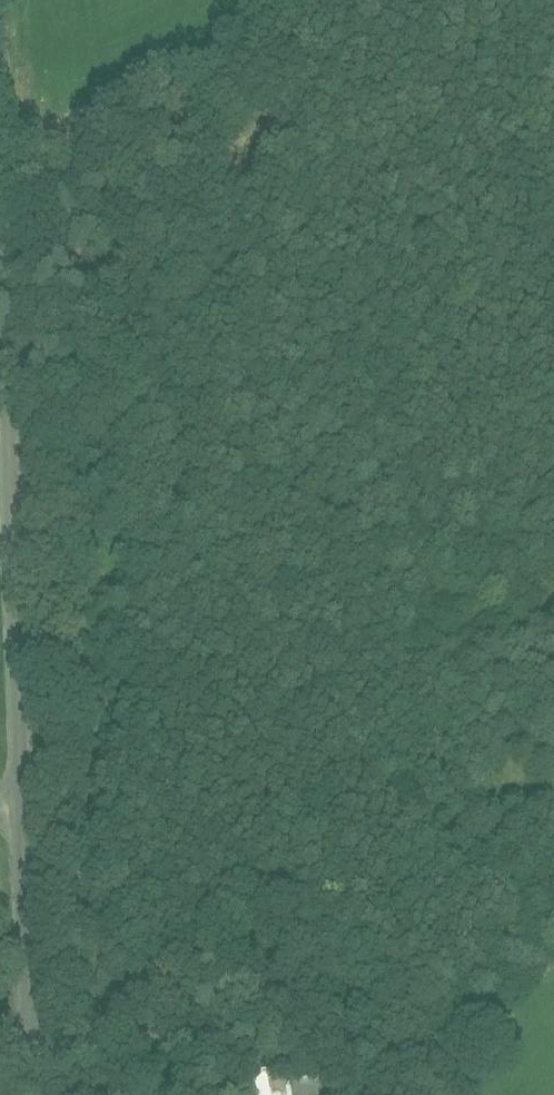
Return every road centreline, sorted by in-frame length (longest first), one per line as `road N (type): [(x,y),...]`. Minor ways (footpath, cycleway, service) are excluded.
road 1 (unclassified): [(22,809),(0,211)]
road 2 (unclassified): [(32,1094),(22,809)]

